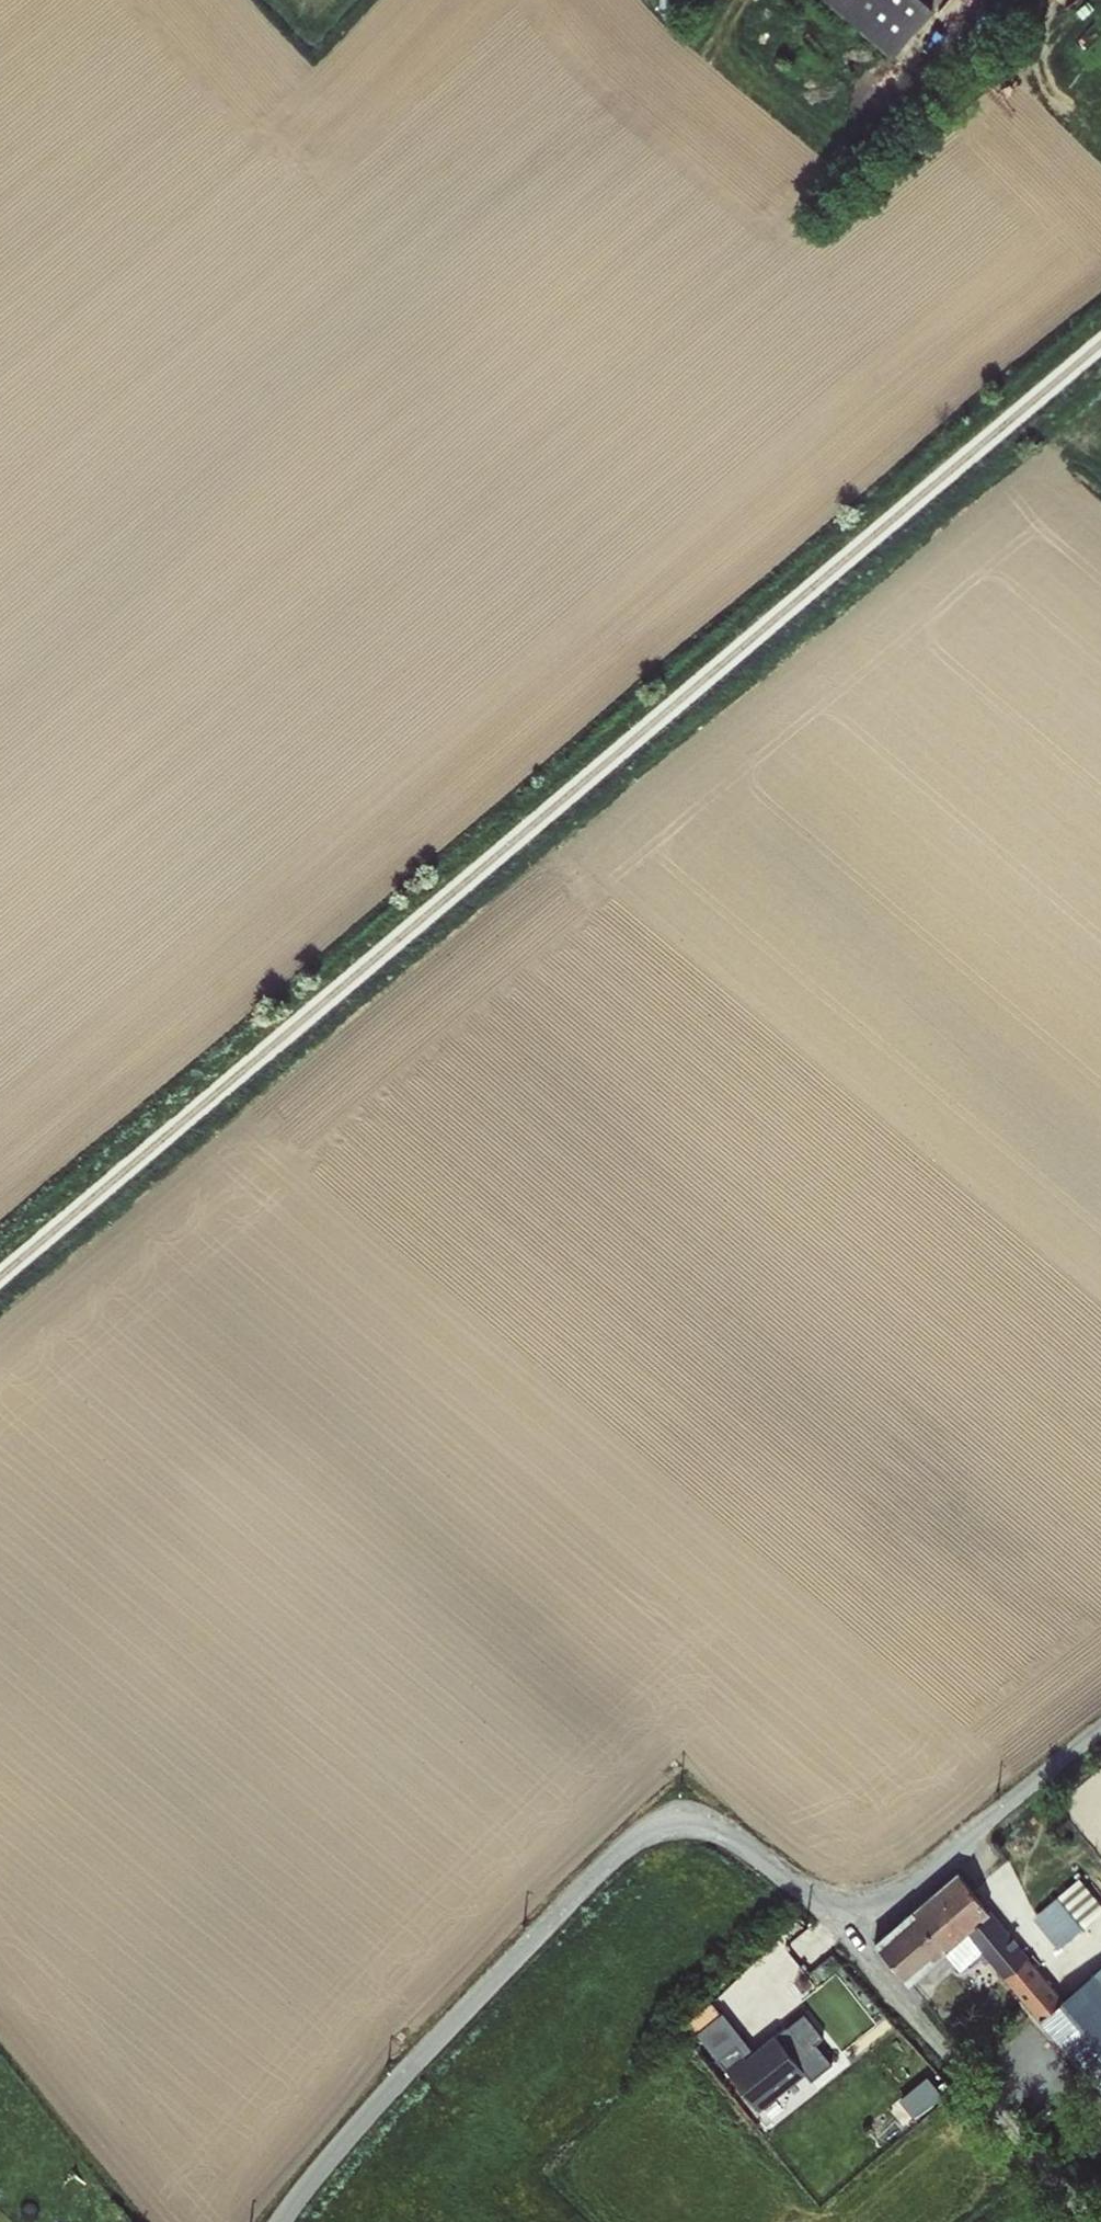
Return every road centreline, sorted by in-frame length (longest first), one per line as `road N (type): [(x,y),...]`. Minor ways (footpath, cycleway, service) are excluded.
road 1 (unclassified): [(835,1900),(800,1887),(721,1830),(687,1822),(650,1830),(400,2078),(280,2221)]
road 2 (unclassified): [(835,1900),(1100,2218)]
road 3 (unclassified): [(1100,1729),(919,1877),(880,1897),(835,1900)]

